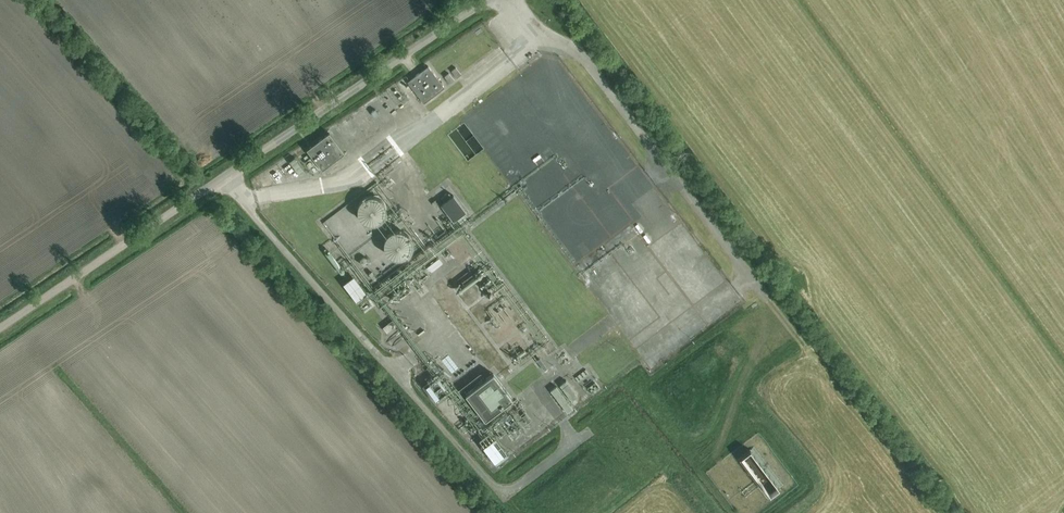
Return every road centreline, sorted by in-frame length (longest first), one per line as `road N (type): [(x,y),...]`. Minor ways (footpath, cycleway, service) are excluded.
road 1 (unclassified): [(0,326),(487,0)]

